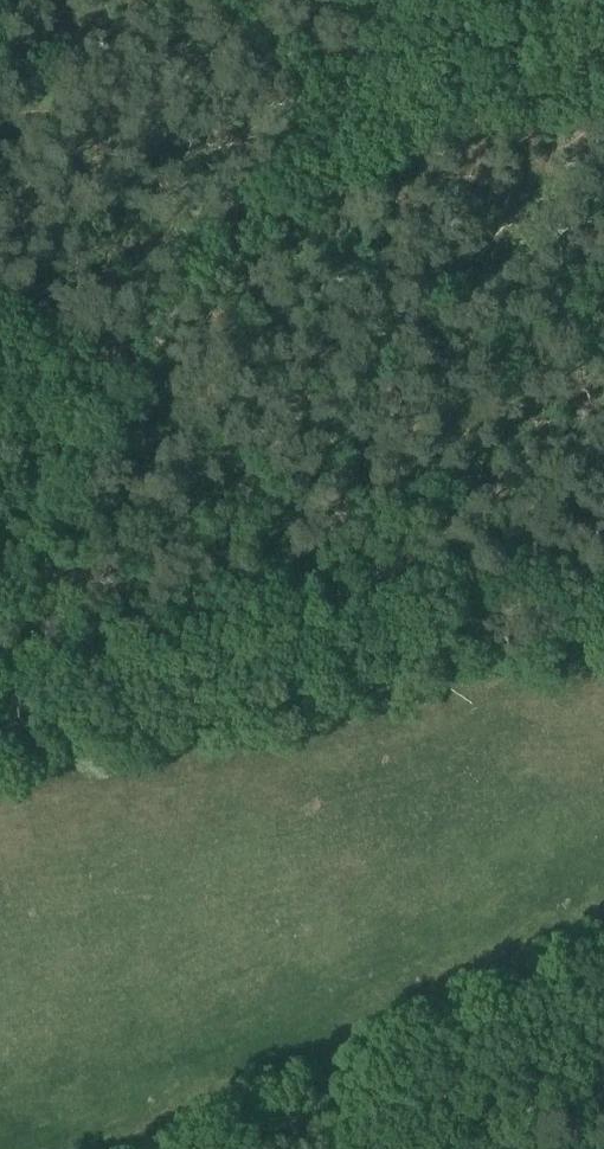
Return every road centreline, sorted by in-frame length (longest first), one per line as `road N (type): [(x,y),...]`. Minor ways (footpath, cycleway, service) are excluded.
road 1 (track): [(603,1075),(464,1148)]

